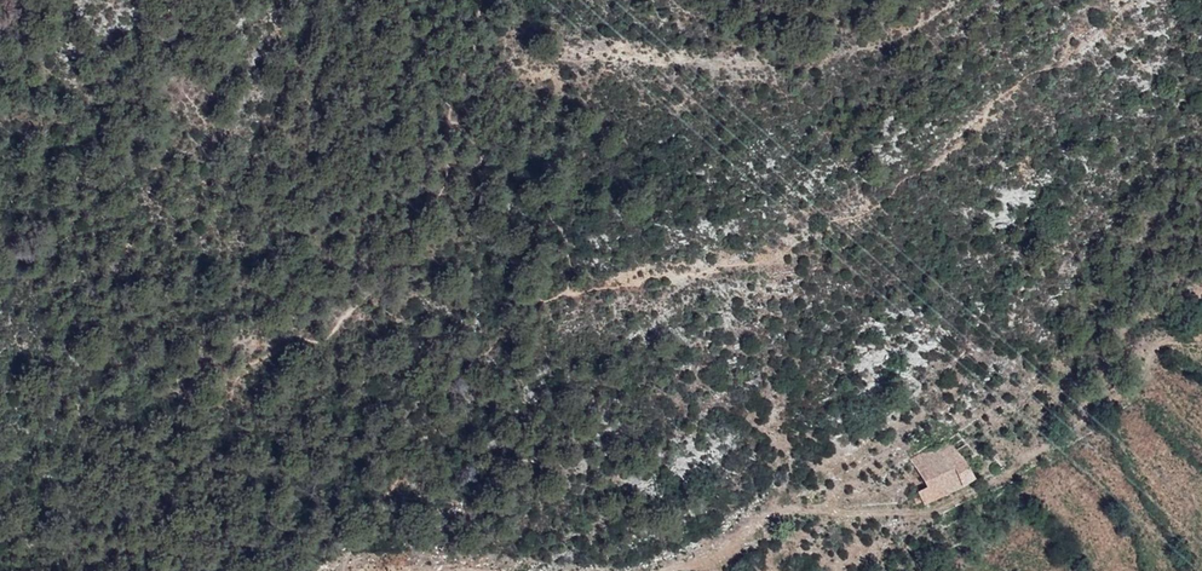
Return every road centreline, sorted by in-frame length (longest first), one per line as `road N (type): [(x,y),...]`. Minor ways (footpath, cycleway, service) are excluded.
road 1 (track): [(928,518),(855,506),(780,511),(676,570)]

